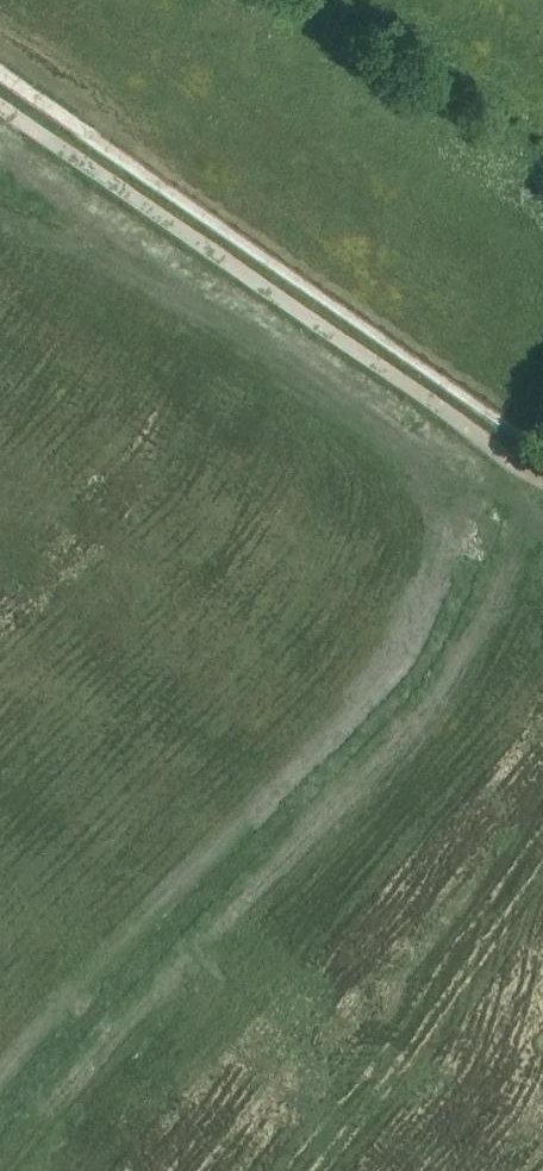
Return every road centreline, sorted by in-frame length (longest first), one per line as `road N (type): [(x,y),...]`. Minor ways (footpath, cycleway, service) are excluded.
road 1 (track): [(0,105),(542,479)]

